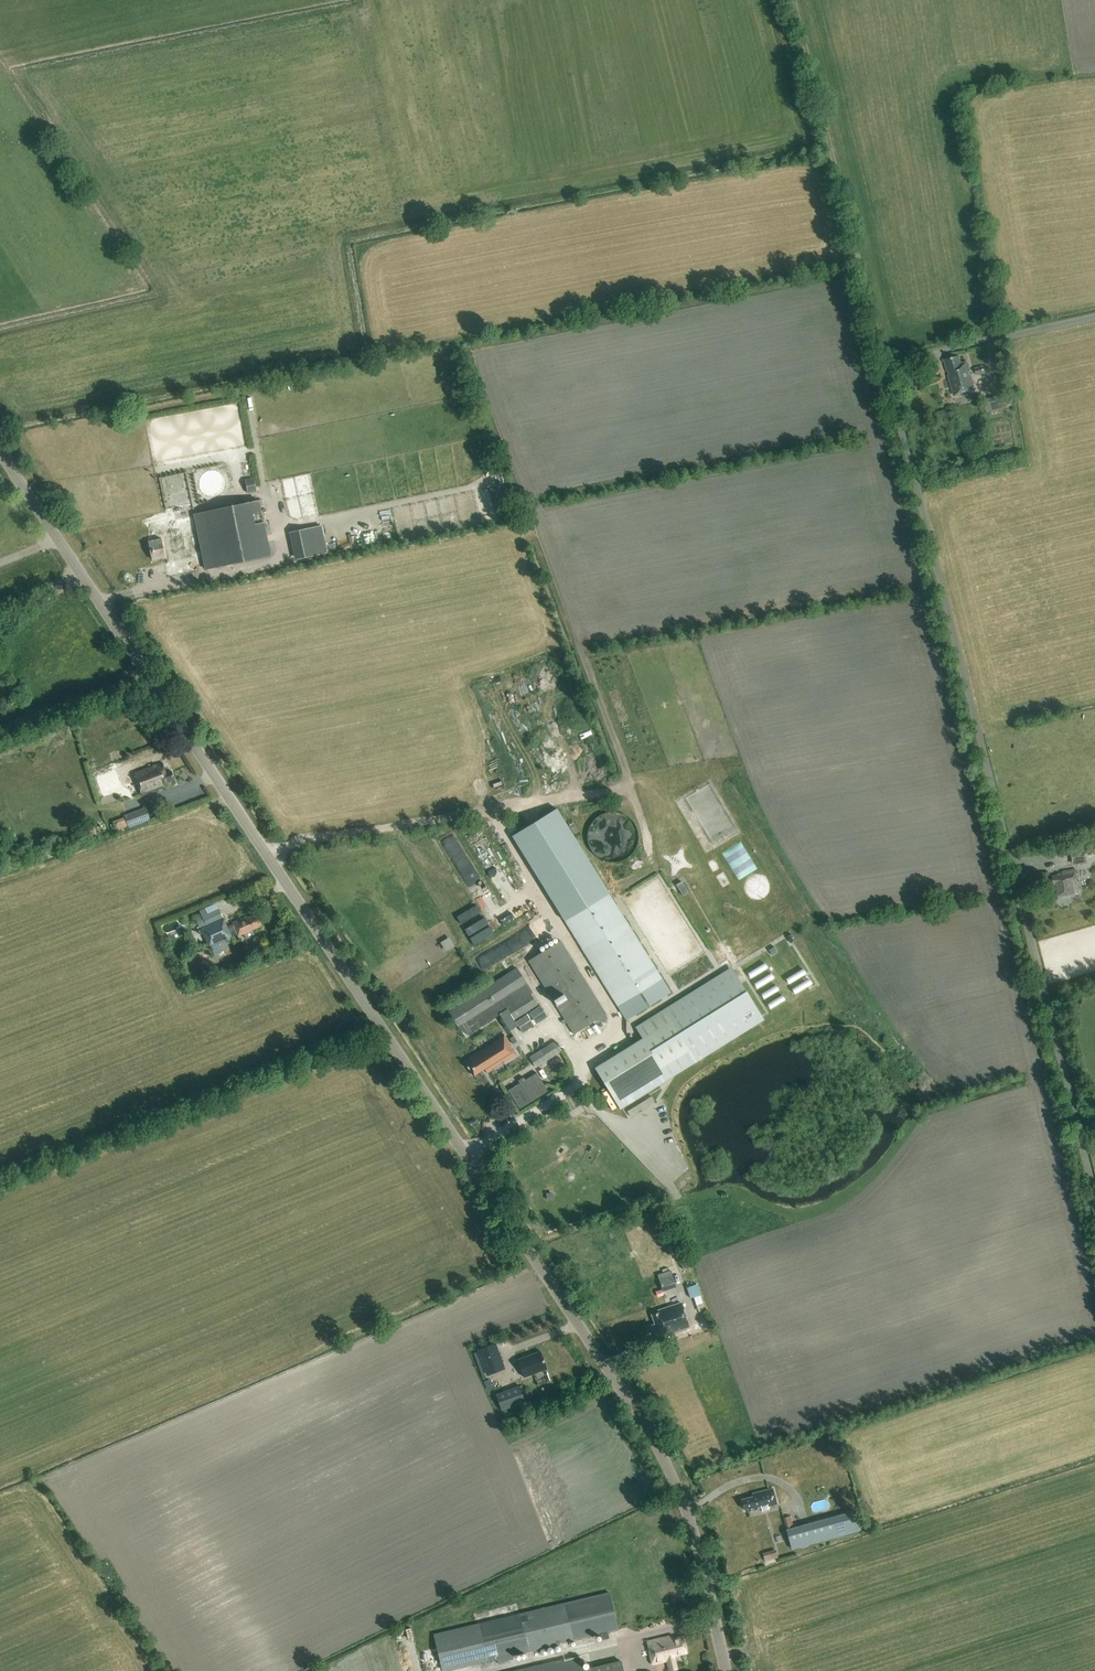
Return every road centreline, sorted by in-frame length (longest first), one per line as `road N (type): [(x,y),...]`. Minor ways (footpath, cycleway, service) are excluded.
road 1 (tertiary): [(727,1670),(696,1539),(657,1445),(0,449)]
road 2 (unclassified): [(1094,1202),(886,366),(1094,318)]
road 3 (track): [(886,366),(792,0)]

